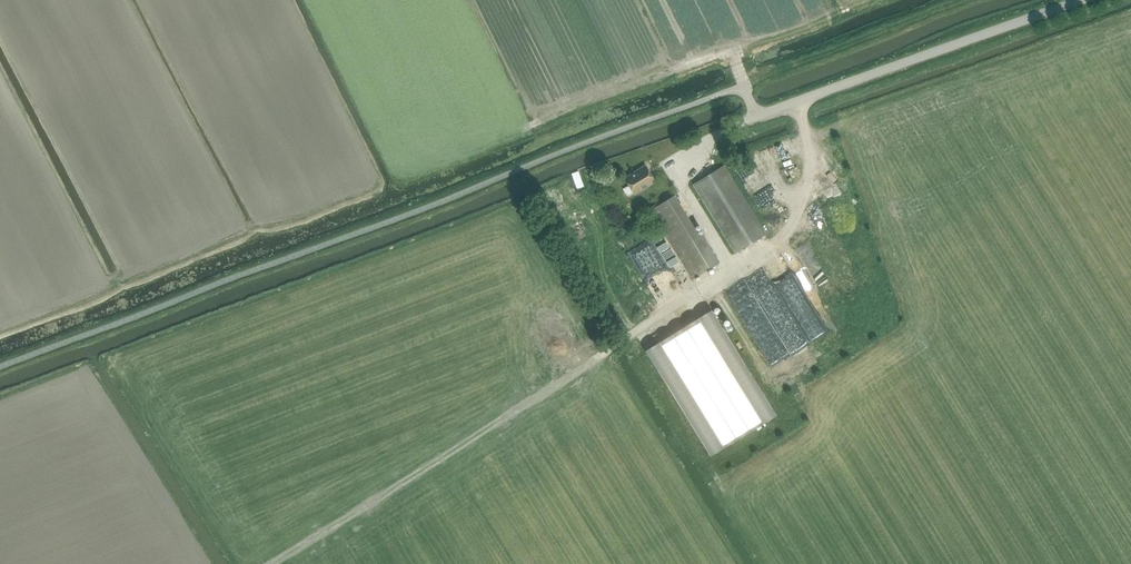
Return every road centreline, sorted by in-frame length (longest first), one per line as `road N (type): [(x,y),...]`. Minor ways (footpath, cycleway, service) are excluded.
road 1 (track): [(273,563),(813,223),(828,186),(795,102)]
road 2 (unclassified): [(768,111),(1082,0)]
road 3 (track): [(459,157),(380,0)]

